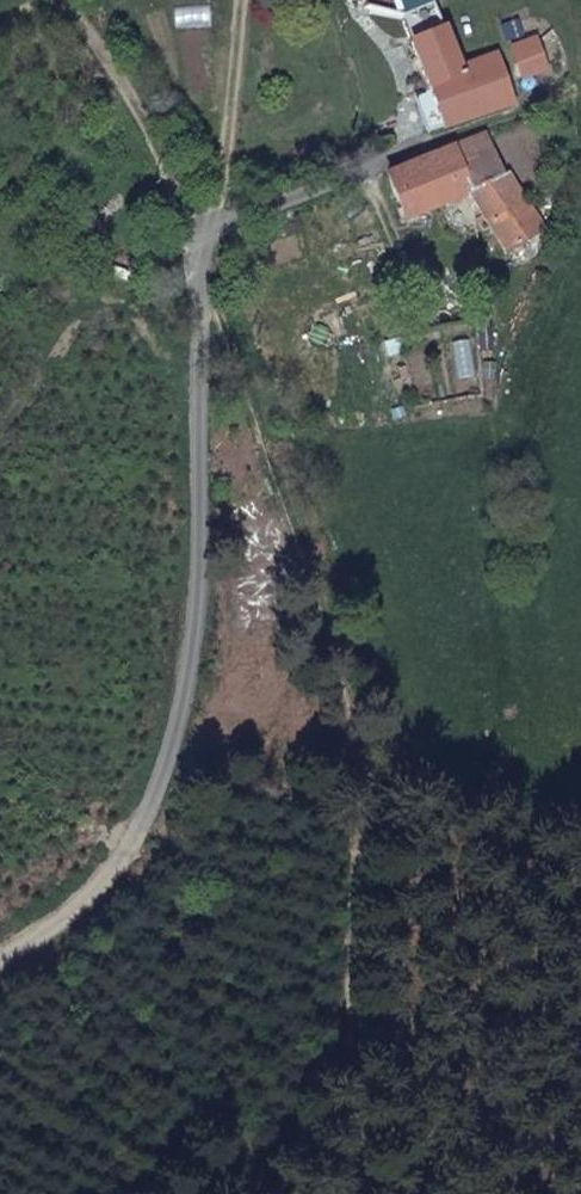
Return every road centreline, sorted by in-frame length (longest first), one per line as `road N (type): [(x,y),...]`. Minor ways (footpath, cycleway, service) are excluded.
road 1 (track): [(346,1193),(365,773),(309,563),(201,278)]
road 2 (unclassified): [(0,965),(110,882),(174,746),(208,578),(200,233)]
road 3 (track): [(580,86),(233,208),(200,233),(128,75),(74,0)]

